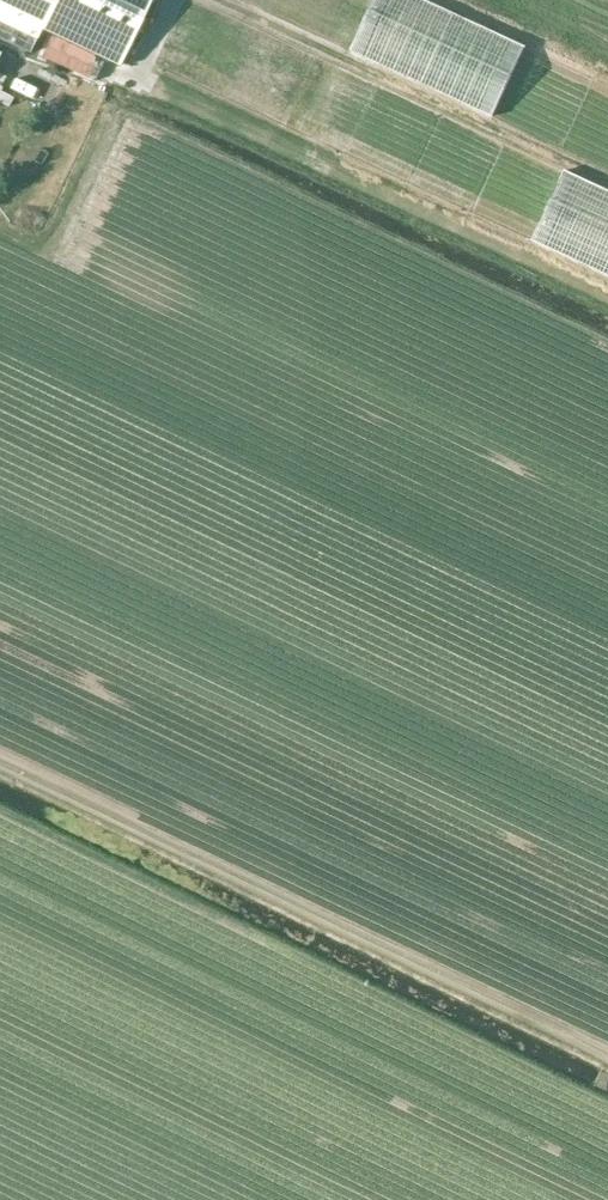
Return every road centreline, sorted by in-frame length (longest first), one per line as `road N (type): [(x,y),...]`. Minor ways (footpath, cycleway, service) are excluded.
road 1 (track): [(607,1051),(0,757)]

